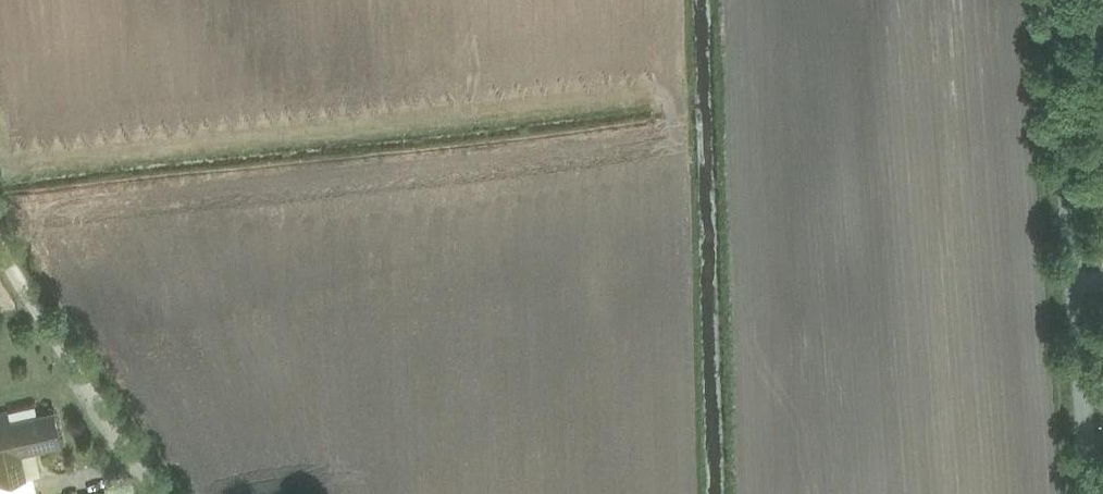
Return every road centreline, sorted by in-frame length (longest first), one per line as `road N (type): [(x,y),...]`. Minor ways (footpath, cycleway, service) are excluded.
road 1 (residential): [(1096,493),(1060,0)]
road 2 (unclassified): [(0,250),(156,493)]

